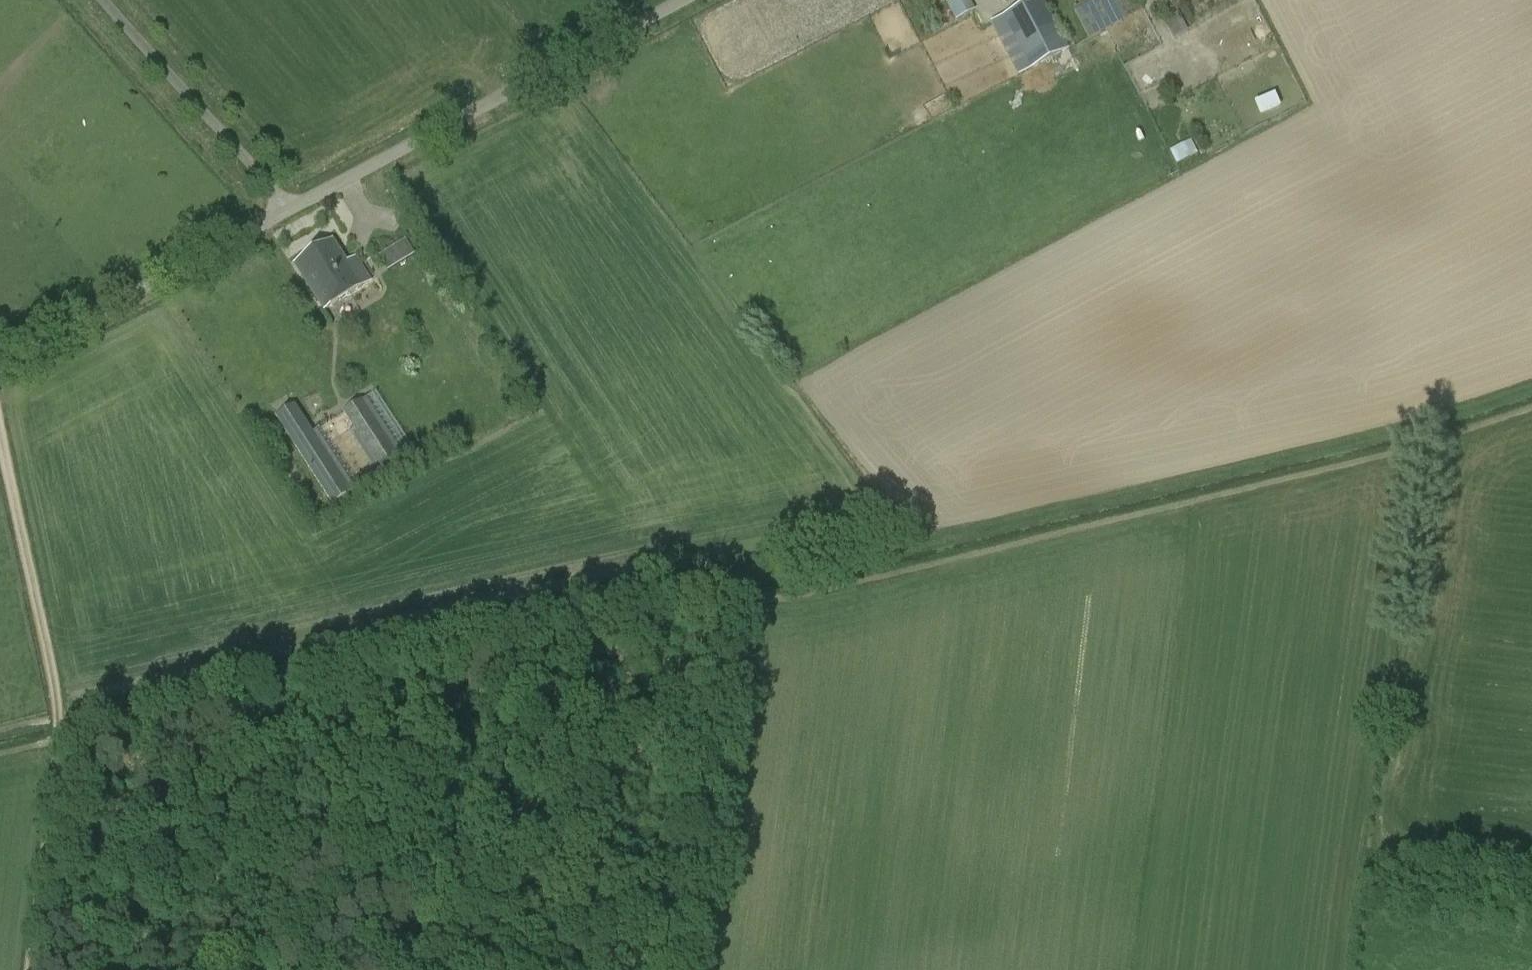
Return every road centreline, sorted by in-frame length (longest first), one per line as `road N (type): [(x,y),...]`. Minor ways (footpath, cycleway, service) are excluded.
road 1 (unclassified): [(0,363),(685,0)]
road 2 (track): [(35,969),(63,729),(0,440)]

